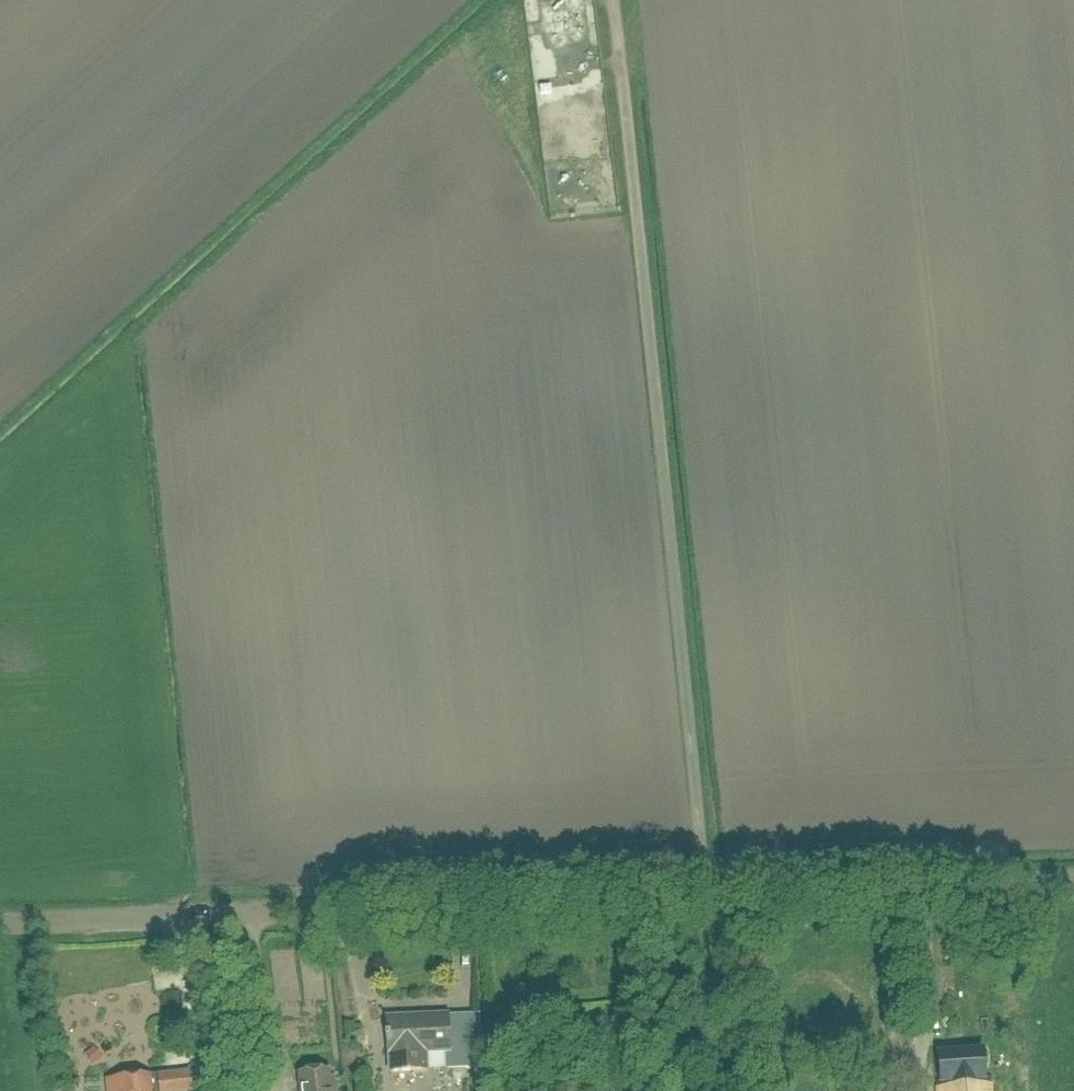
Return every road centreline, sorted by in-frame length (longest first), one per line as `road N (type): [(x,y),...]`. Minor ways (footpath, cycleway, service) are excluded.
road 1 (tertiary): [(0,925),(1073,883)]

